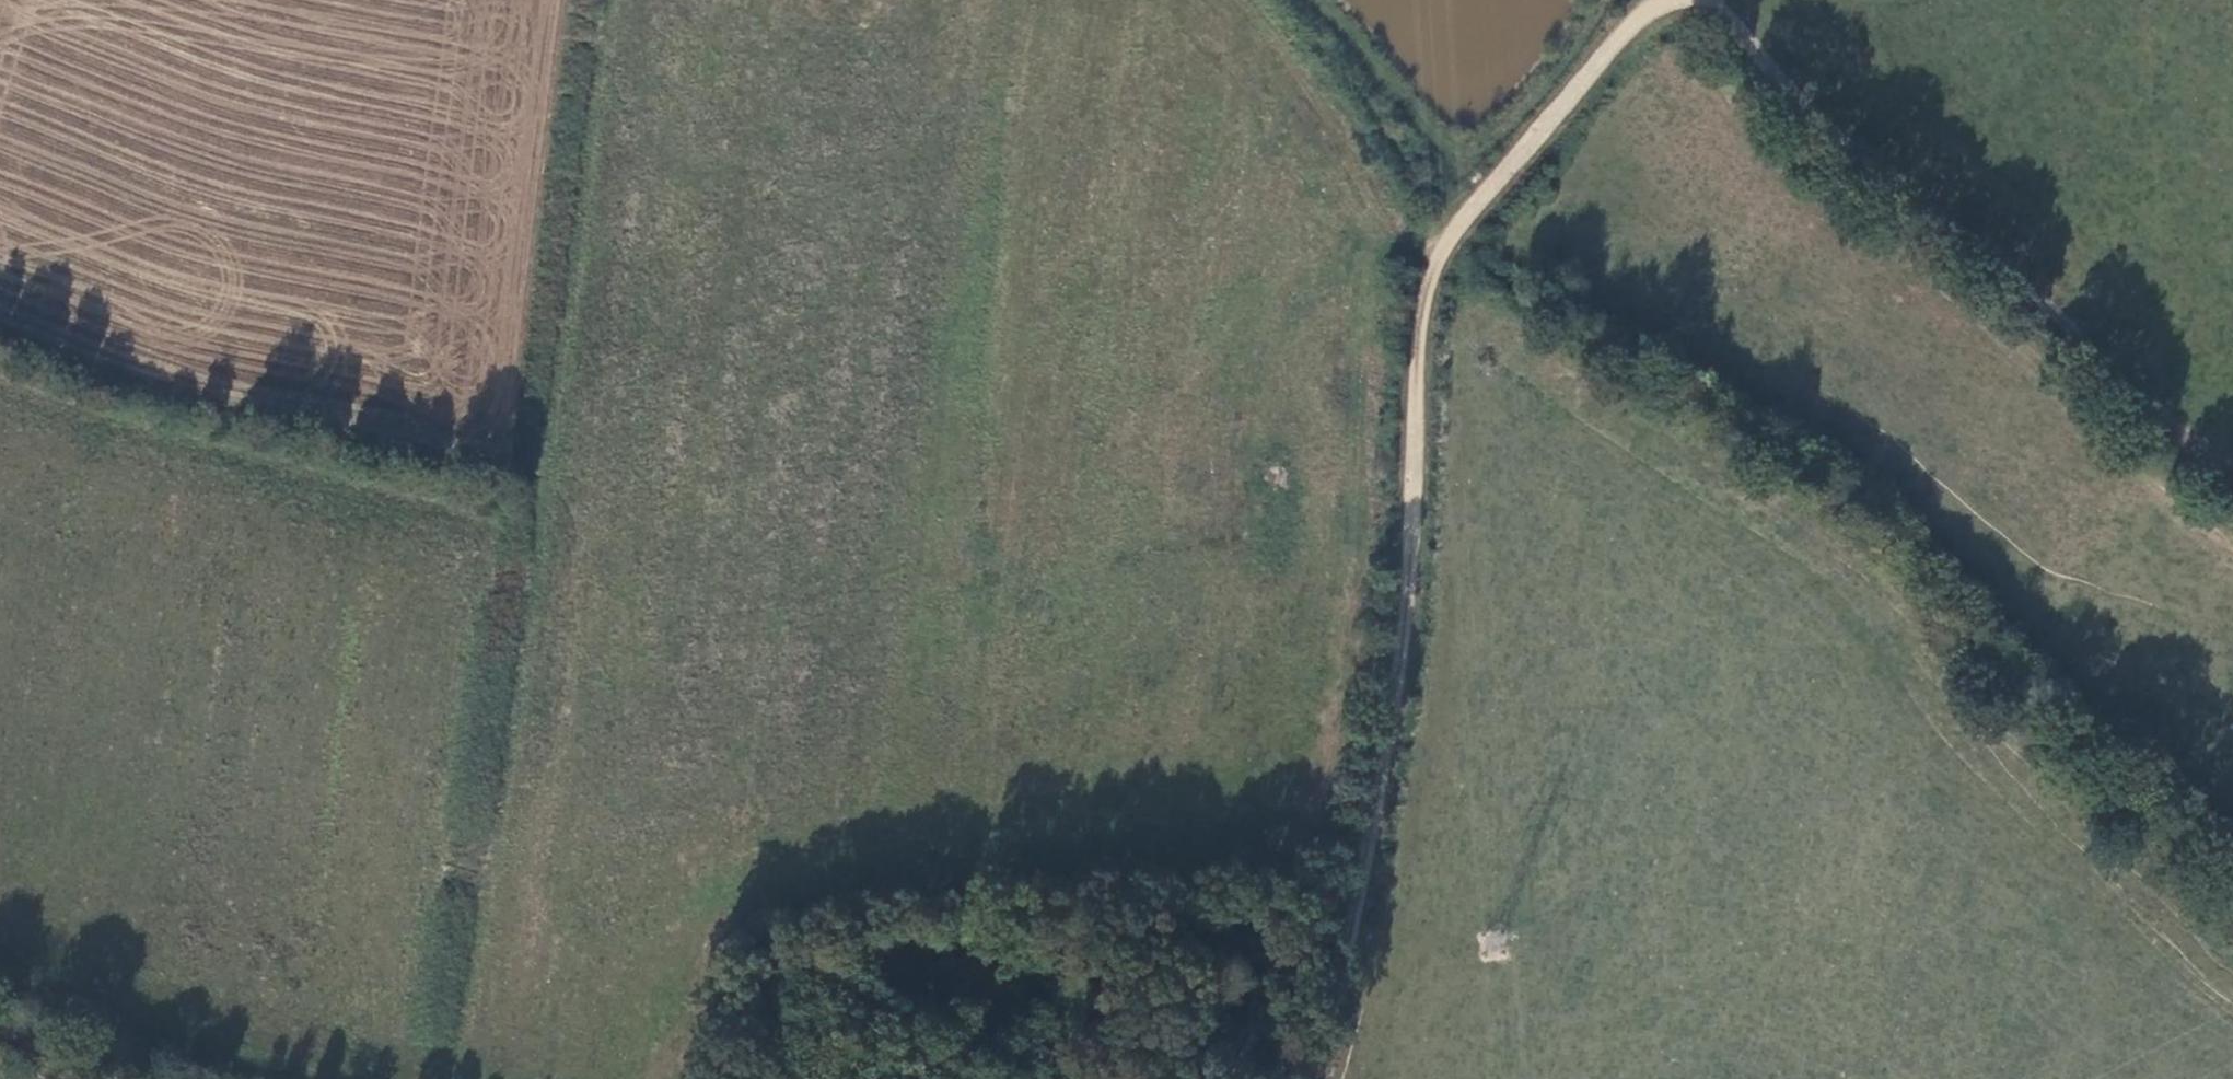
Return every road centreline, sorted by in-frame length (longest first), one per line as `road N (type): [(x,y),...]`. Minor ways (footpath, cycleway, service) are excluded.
road 1 (track): [(1327,1078),(1415,631),(1429,320),(1439,258),(1671,0)]
road 2 (track): [(1718,0),(1868,163),(2040,304),(2159,425),(2232,461)]

